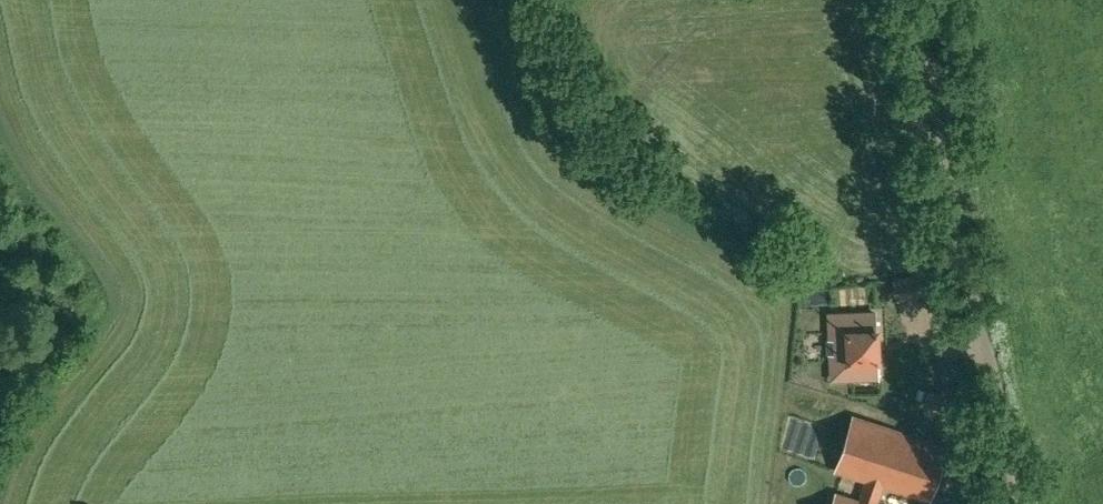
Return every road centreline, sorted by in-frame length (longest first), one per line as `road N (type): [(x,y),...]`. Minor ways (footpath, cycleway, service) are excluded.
road 1 (unclassified): [(1018,503),(917,0)]

